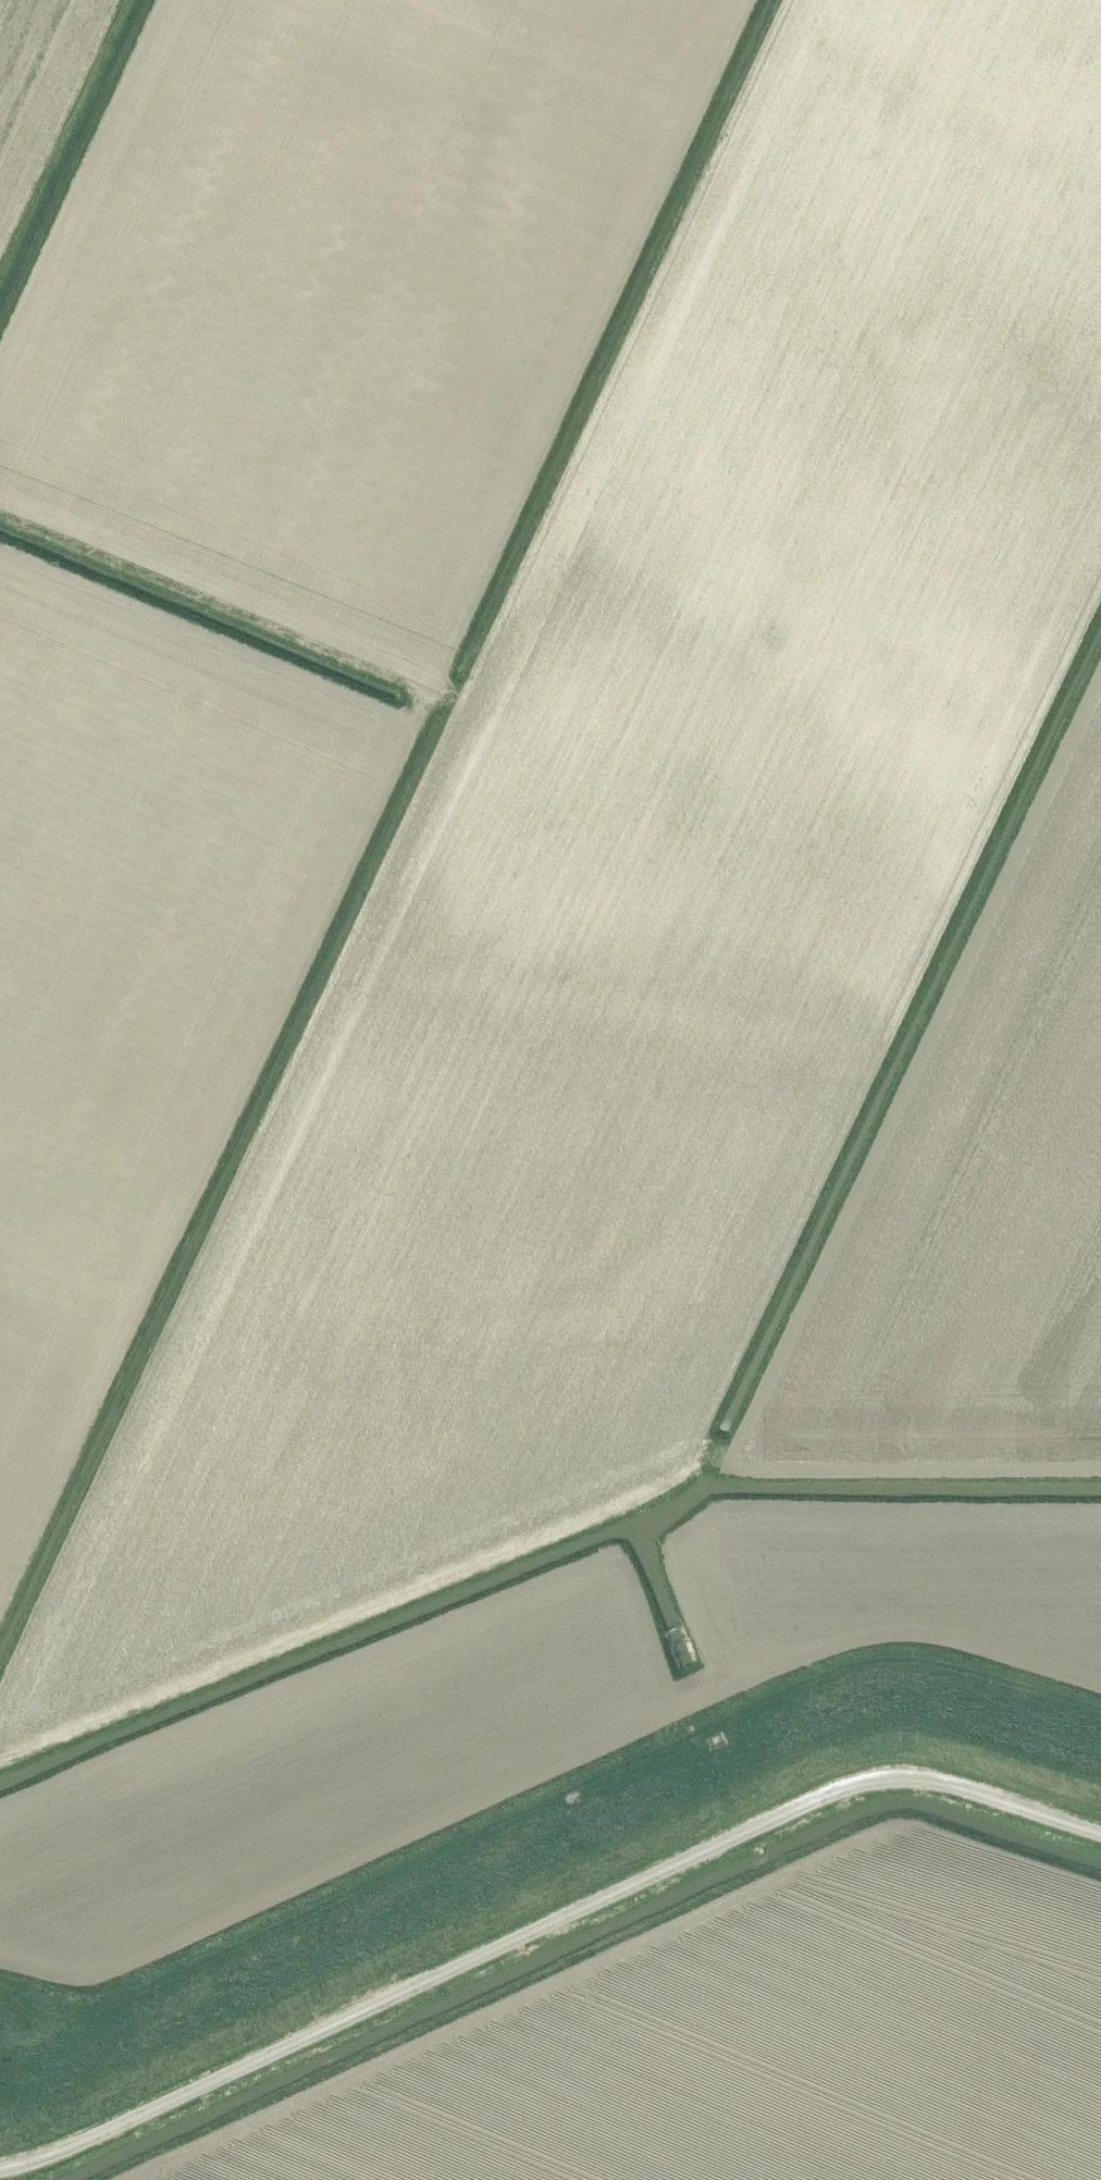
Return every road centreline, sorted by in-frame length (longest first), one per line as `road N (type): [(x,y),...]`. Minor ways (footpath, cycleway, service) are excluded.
road 1 (unclassified): [(1100,1834),(936,1781),(891,1779),(843,1788),(97,2134),(0,2169)]

